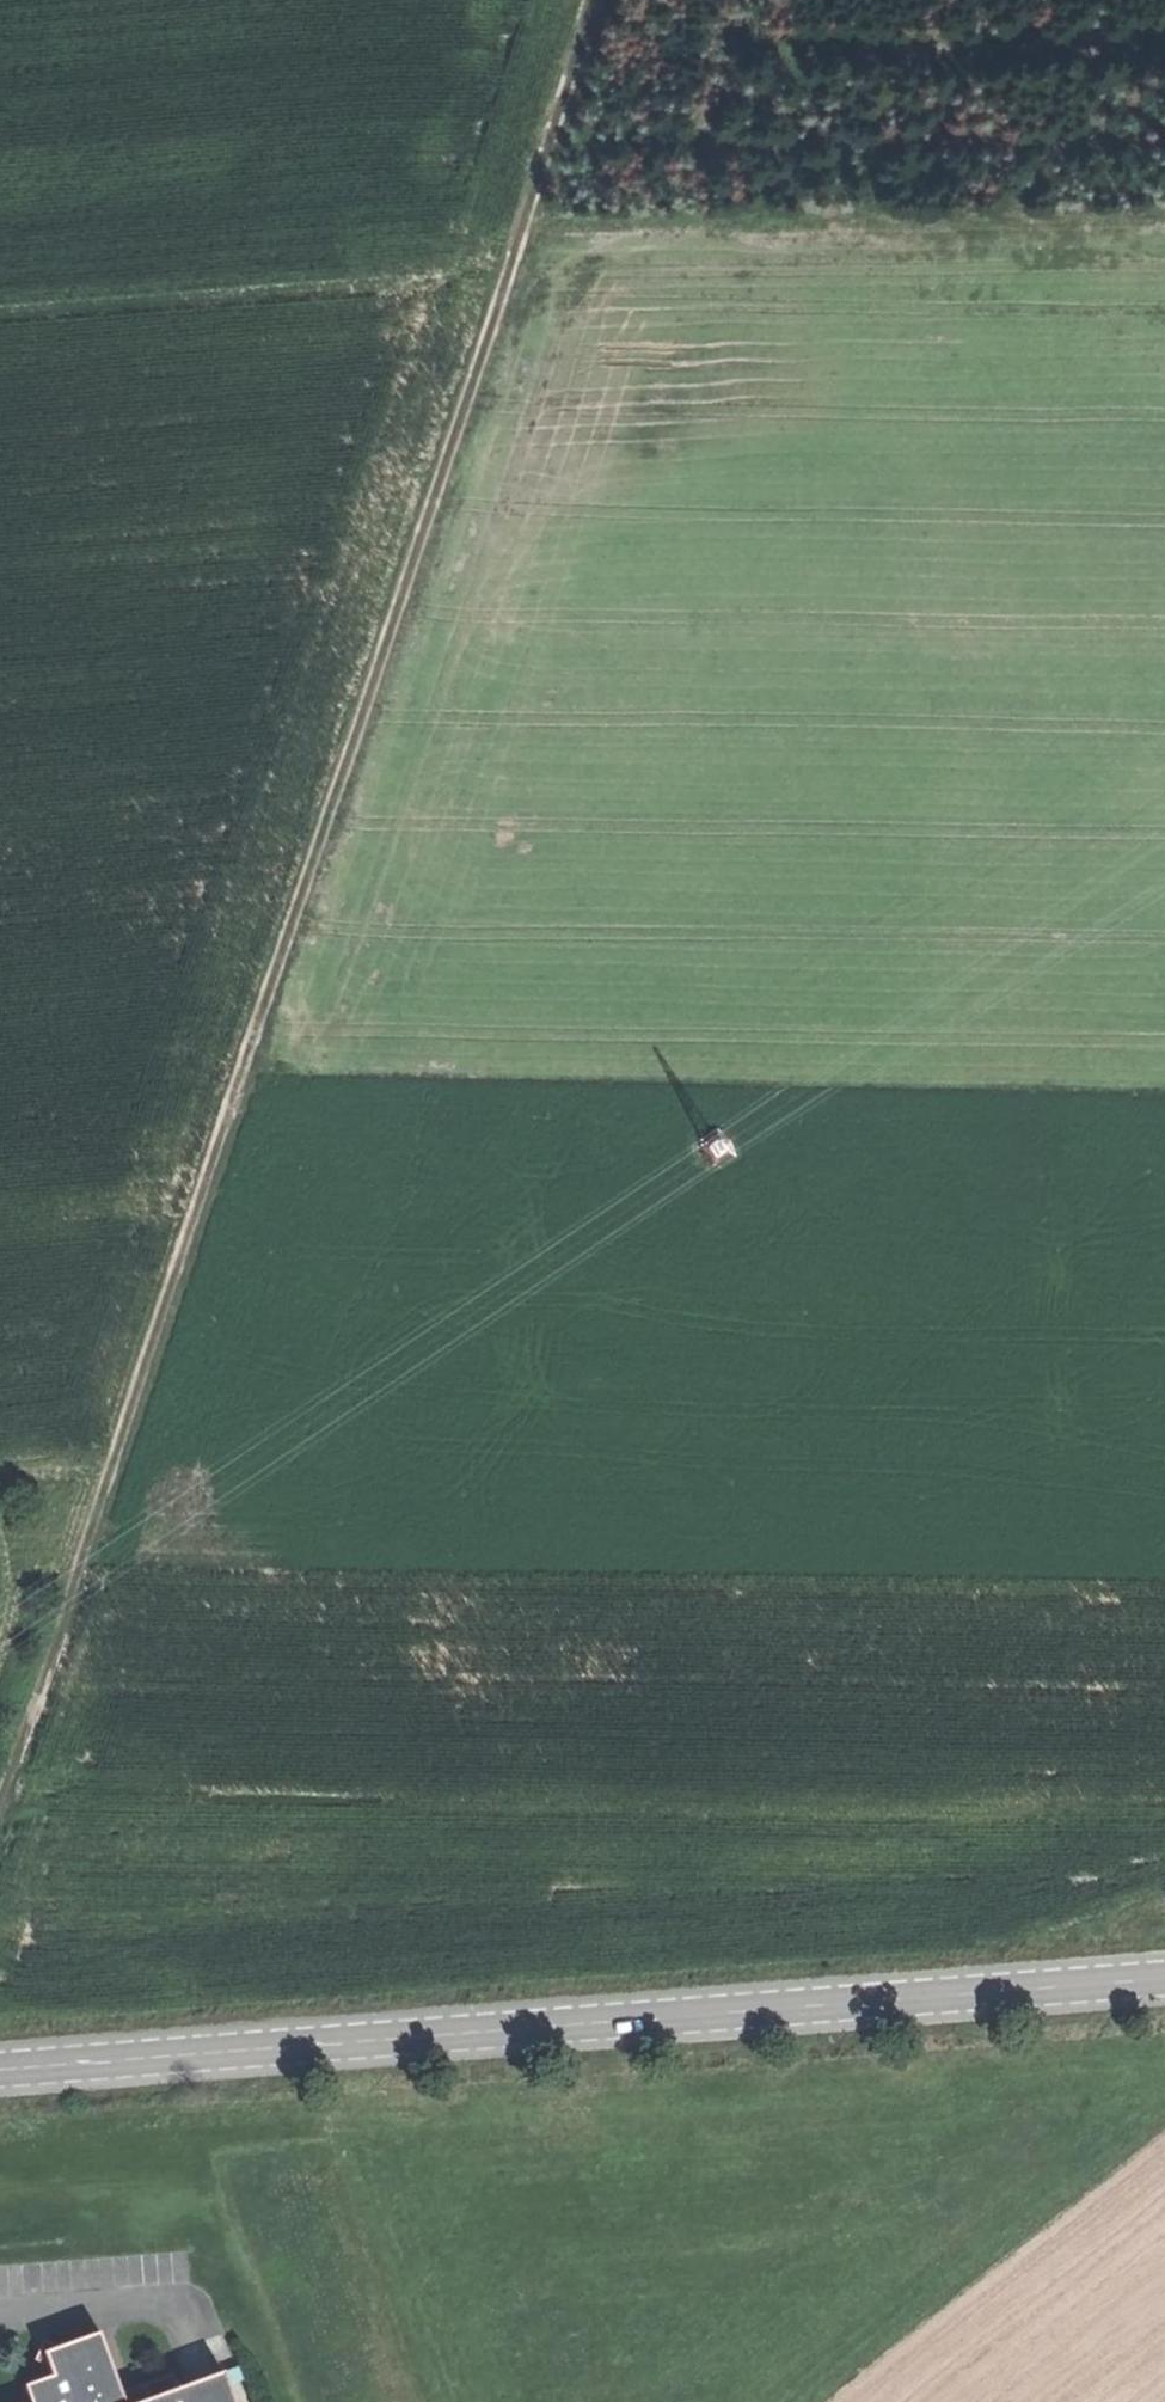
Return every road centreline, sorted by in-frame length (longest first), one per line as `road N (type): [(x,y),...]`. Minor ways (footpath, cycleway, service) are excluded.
road 1 (track): [(601,0),(0,1798)]
road 2 (tertiary): [(0,2067),(1164,1980)]

